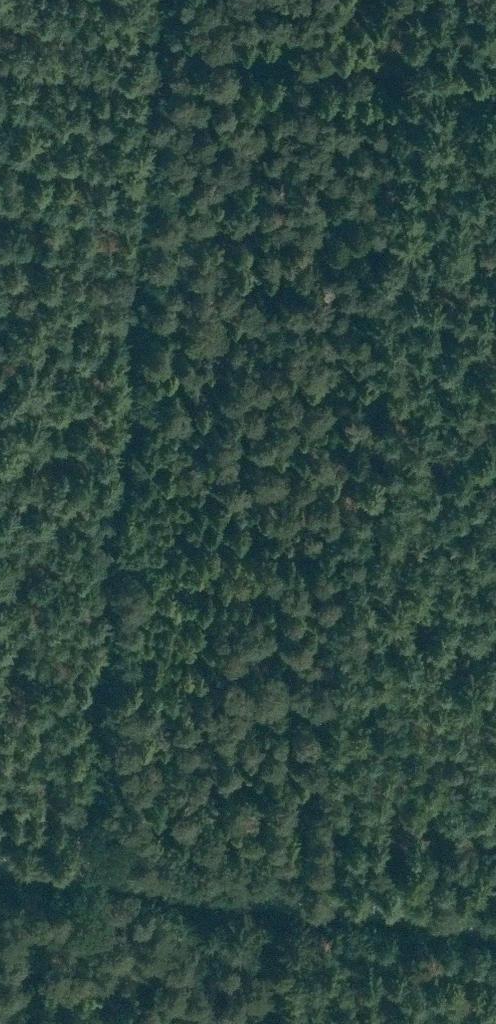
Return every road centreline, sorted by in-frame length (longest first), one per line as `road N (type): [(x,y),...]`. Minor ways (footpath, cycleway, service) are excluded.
road 1 (track): [(0,857),(495,923)]

